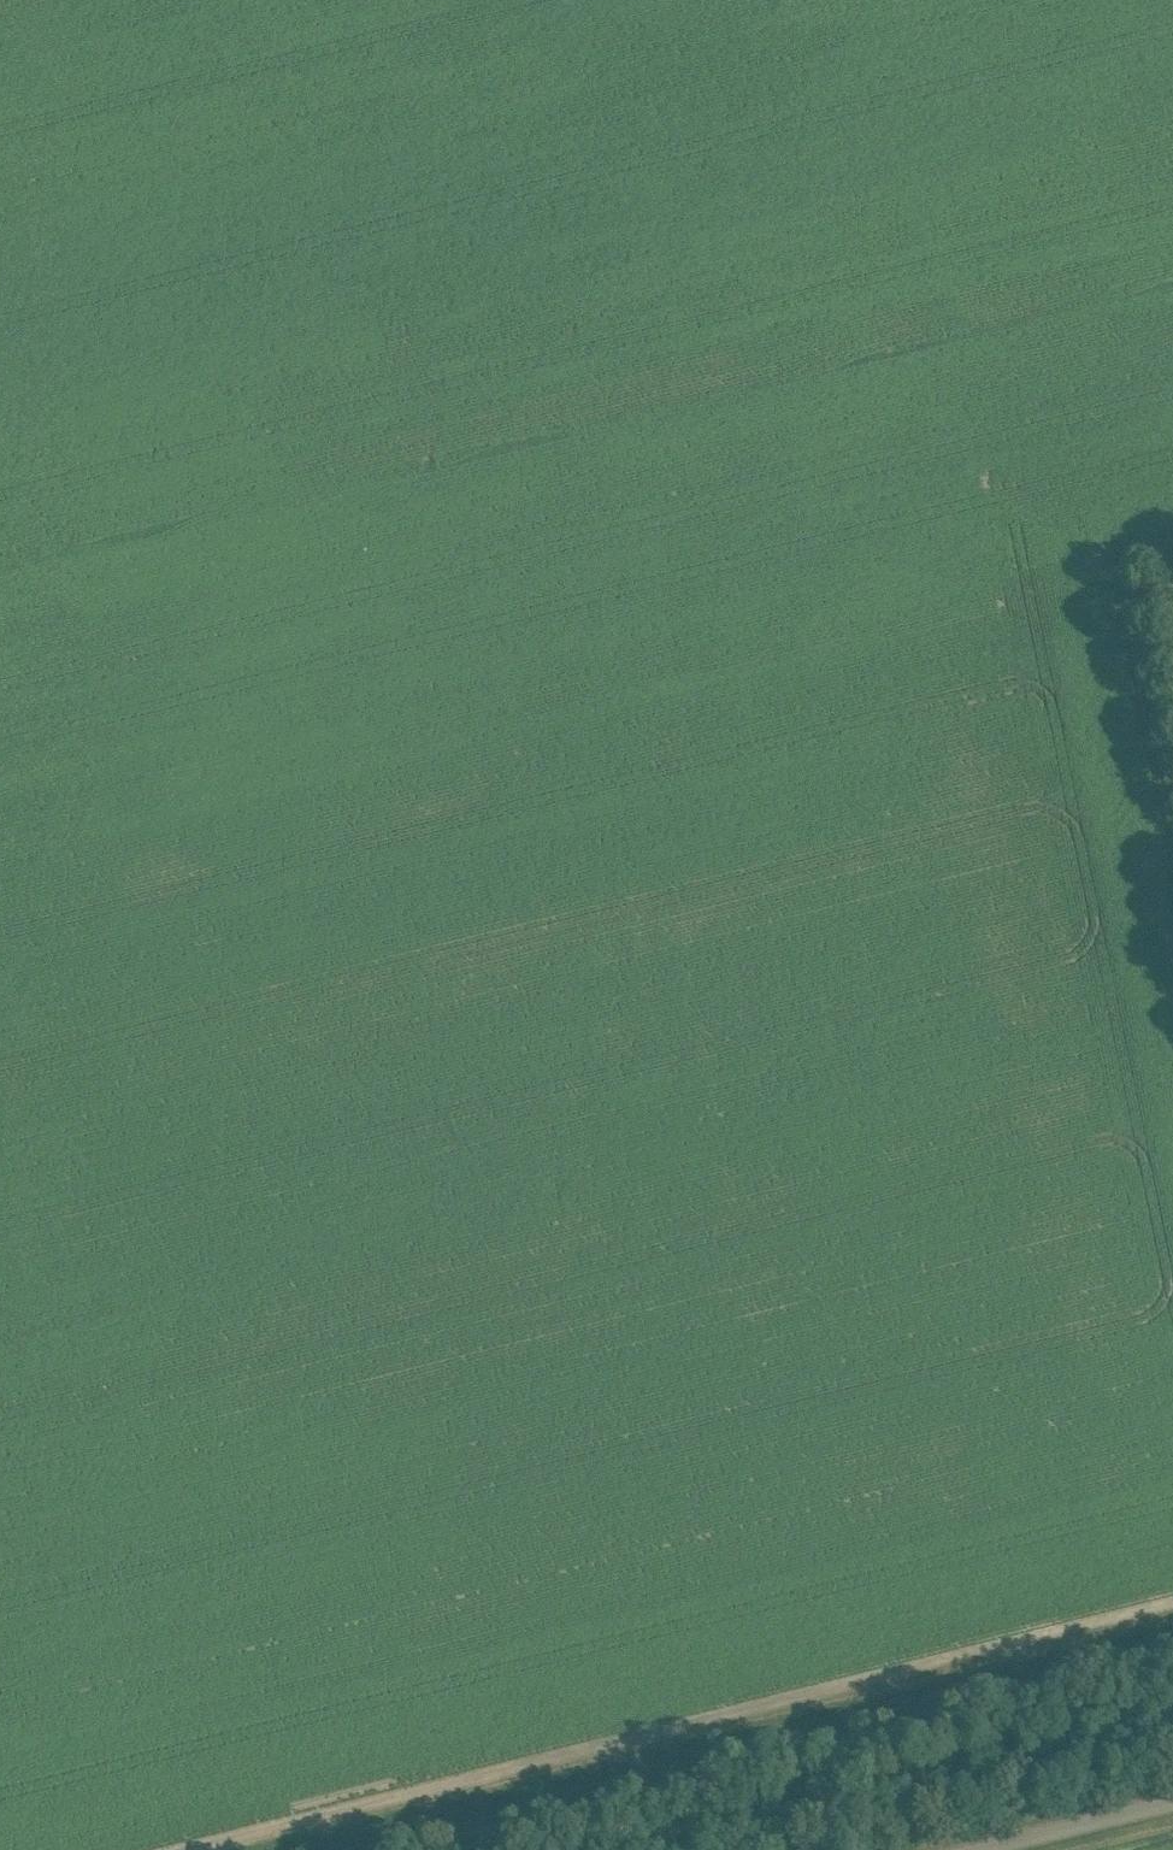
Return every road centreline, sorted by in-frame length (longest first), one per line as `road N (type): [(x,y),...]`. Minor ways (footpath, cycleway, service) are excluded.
road 1 (unclassified): [(1025,1849),(1172,1815)]

